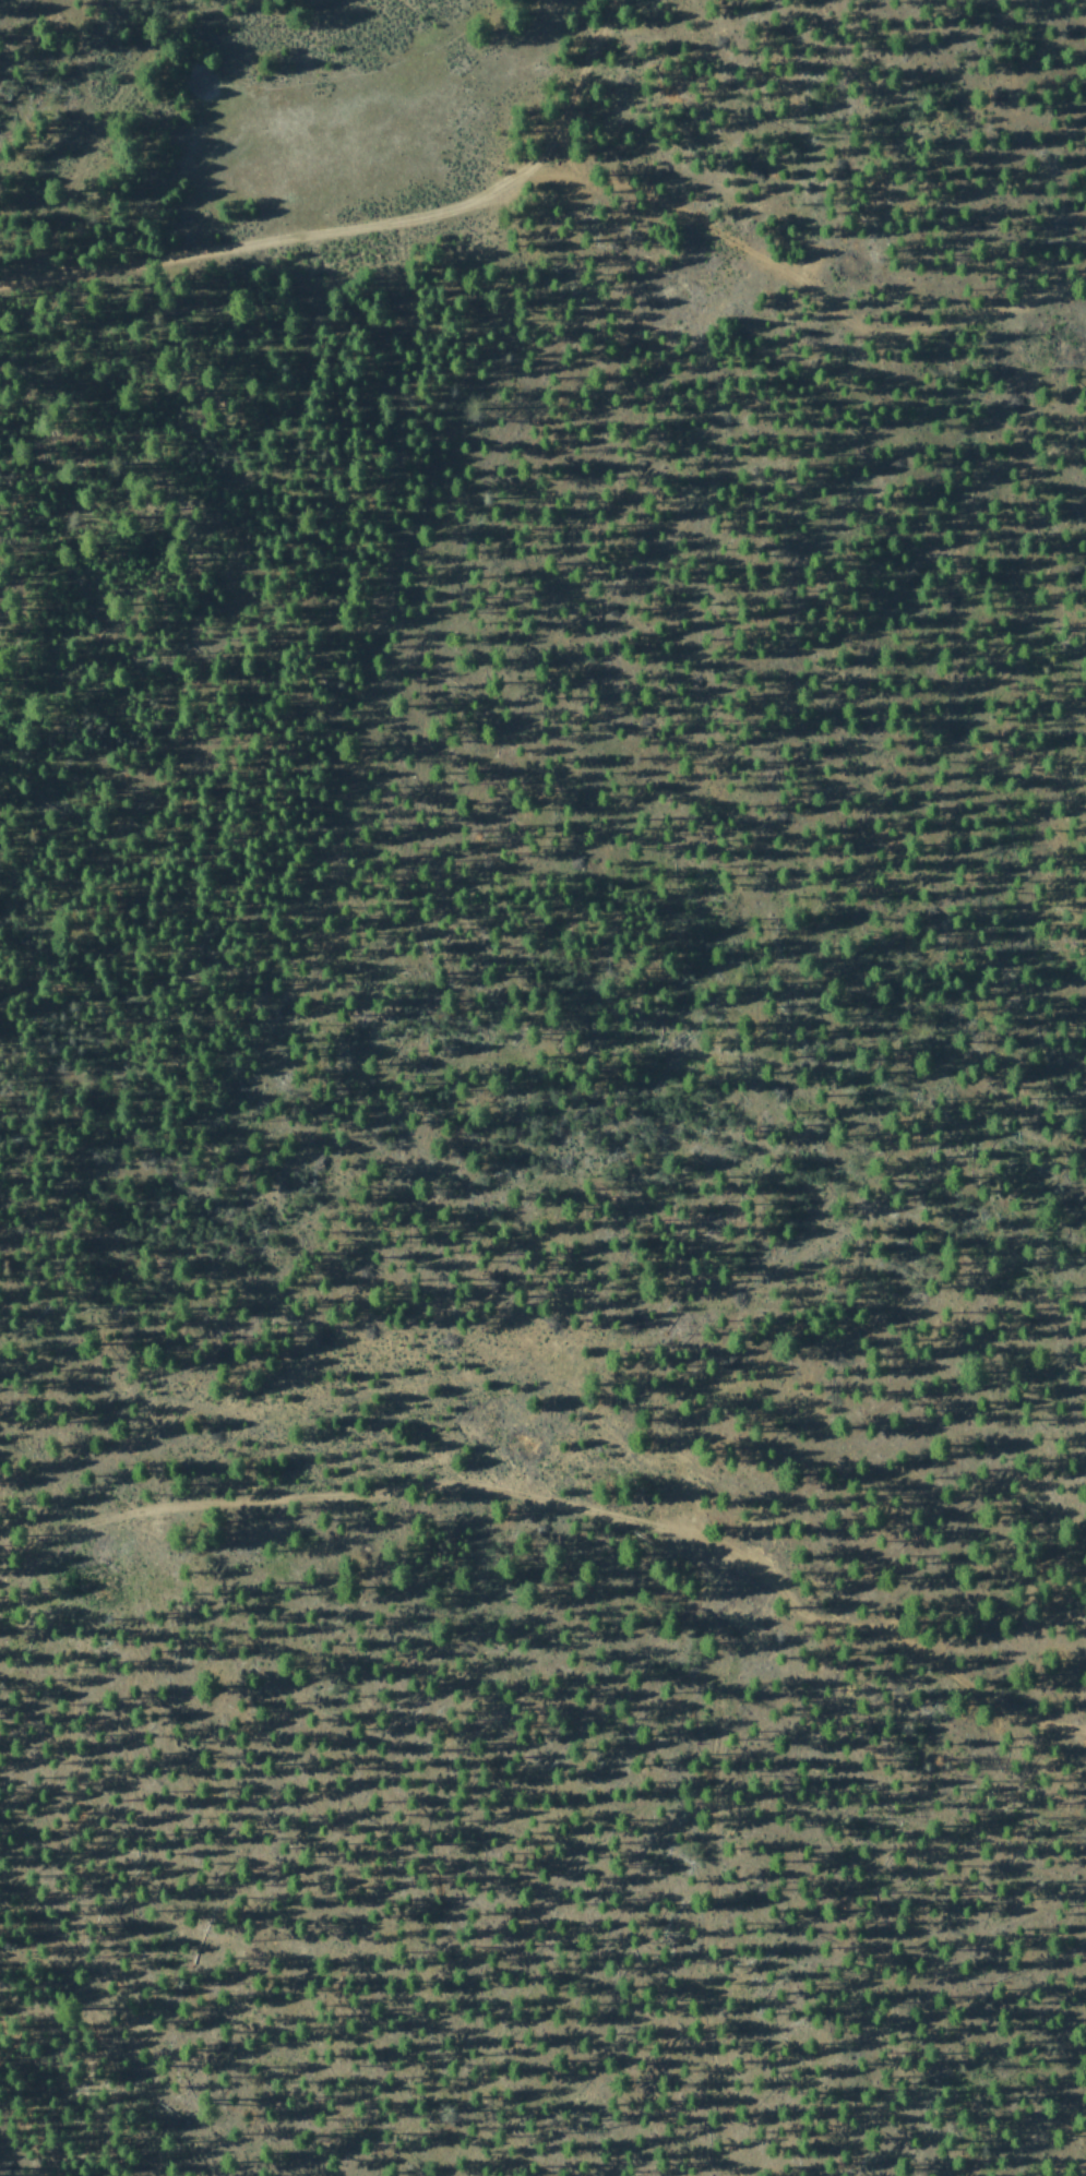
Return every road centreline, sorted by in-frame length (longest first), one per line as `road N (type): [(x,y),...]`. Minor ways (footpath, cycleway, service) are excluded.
road 1 (track): [(0,349),(457,40),(500,0)]

